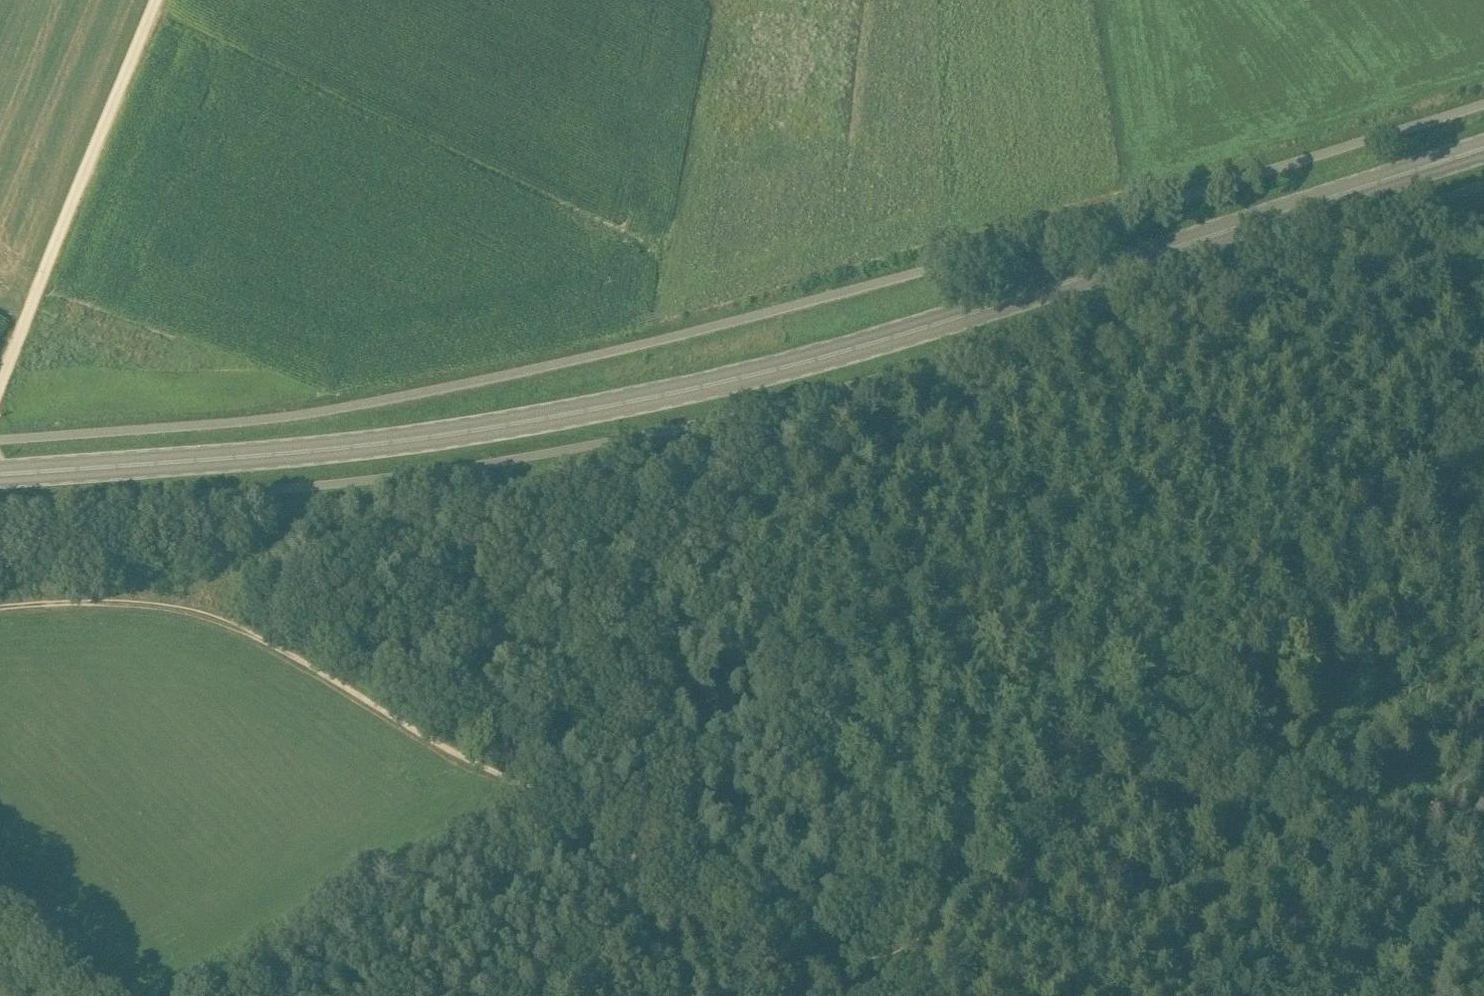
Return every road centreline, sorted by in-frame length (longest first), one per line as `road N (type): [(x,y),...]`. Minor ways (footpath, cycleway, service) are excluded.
road 1 (primary): [(0,473),(302,451),(528,423),(744,376),(936,325),(1483,148)]
road 2 (track): [(680,888),(543,796),(211,597),(169,586),(0,591)]
road 3 (track): [(1483,470),(904,956)]
road 4 (track): [(0,384),(157,0)]
road 5 (track): [(822,995),(776,948),(680,888)]

